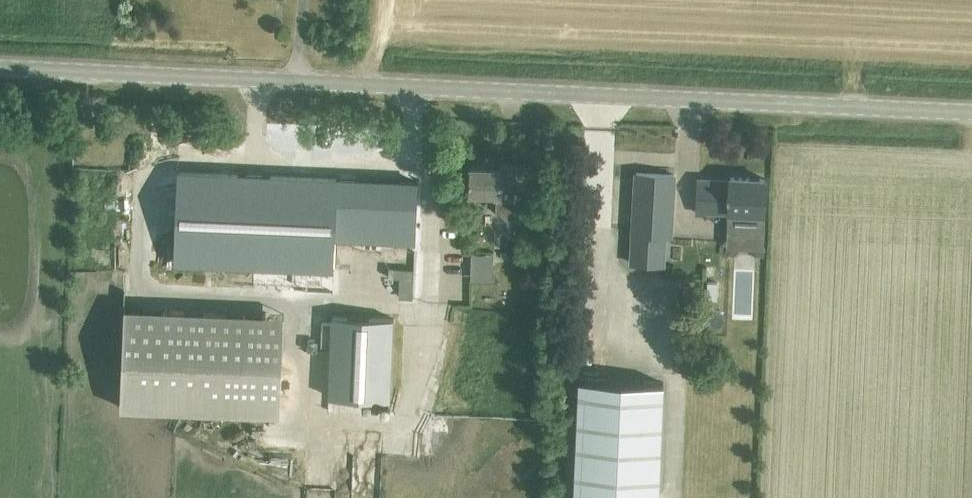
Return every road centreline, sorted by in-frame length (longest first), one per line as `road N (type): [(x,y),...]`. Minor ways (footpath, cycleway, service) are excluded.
road 1 (unclassified): [(971,112),(0,69)]

